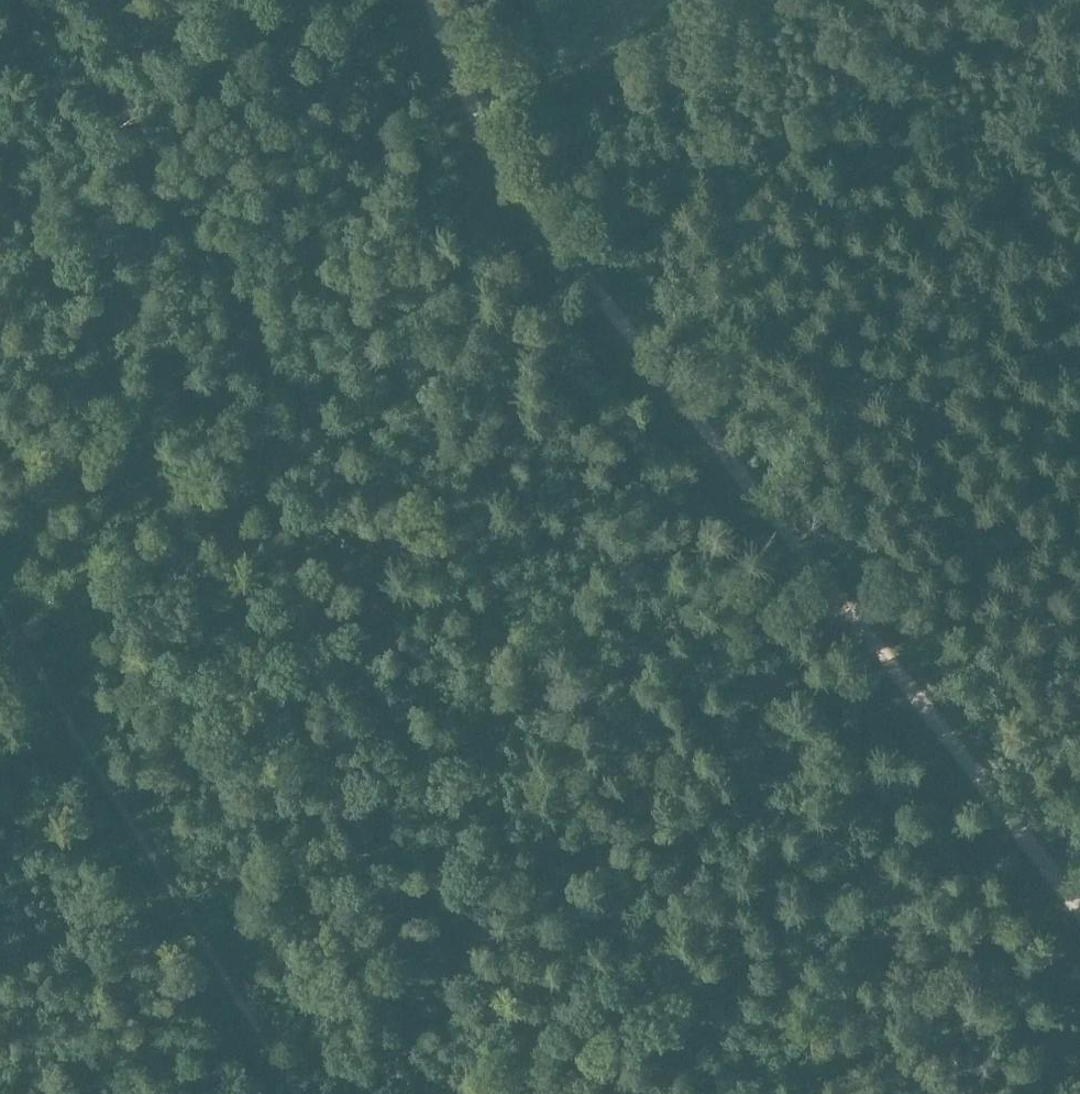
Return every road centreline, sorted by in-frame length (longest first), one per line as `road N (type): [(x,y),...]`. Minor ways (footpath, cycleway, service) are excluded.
road 1 (track): [(432,0),(482,133),(515,190),(1079,909)]
road 2 (track): [(0,621),(290,1093)]

